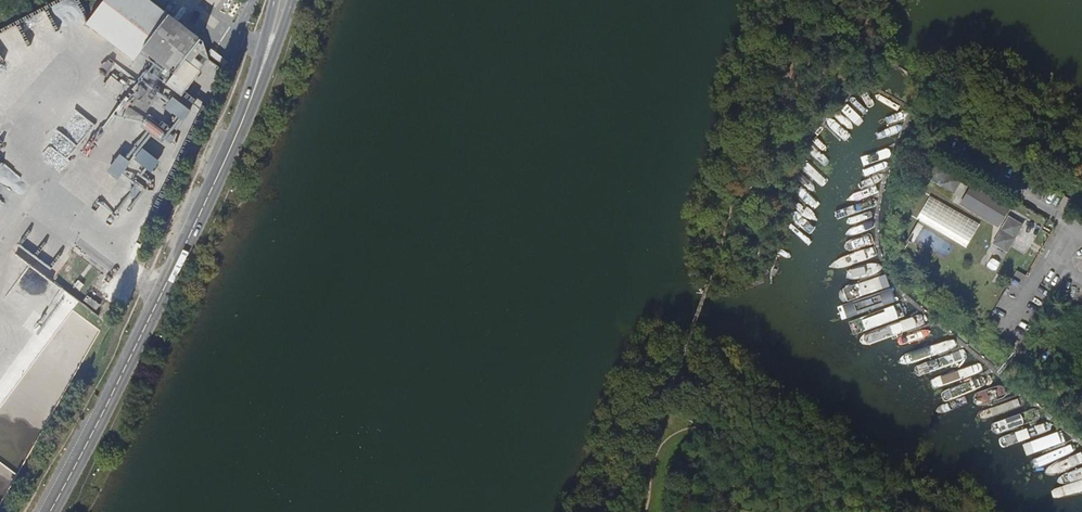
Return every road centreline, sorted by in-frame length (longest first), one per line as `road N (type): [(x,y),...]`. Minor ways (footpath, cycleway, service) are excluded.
road 1 (secondary): [(51,511),(252,97)]

